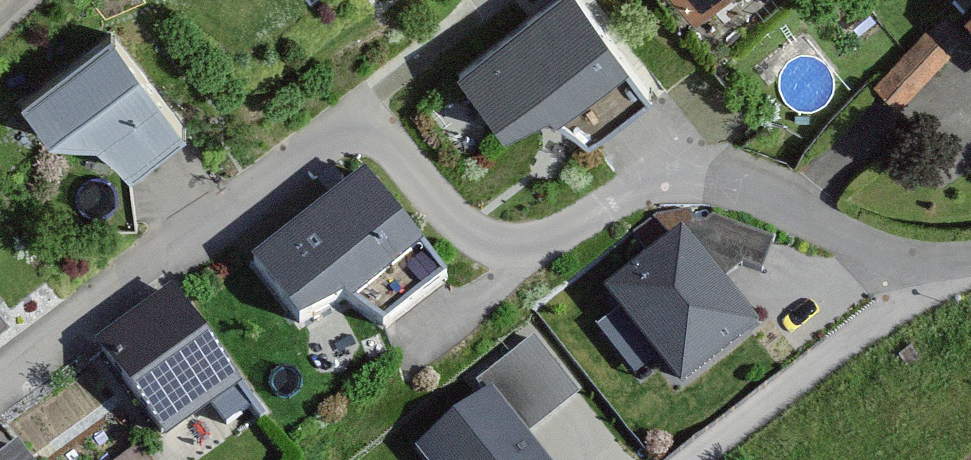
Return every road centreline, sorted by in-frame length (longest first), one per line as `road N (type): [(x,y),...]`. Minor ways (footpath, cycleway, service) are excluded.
road 1 (residential): [(367,132),(485,239),(540,237),(634,191),(702,178),(781,194),(903,254),(970,258)]
road 2 (residential): [(0,399),(367,132)]
road 3 (residential): [(367,132),(515,0)]

